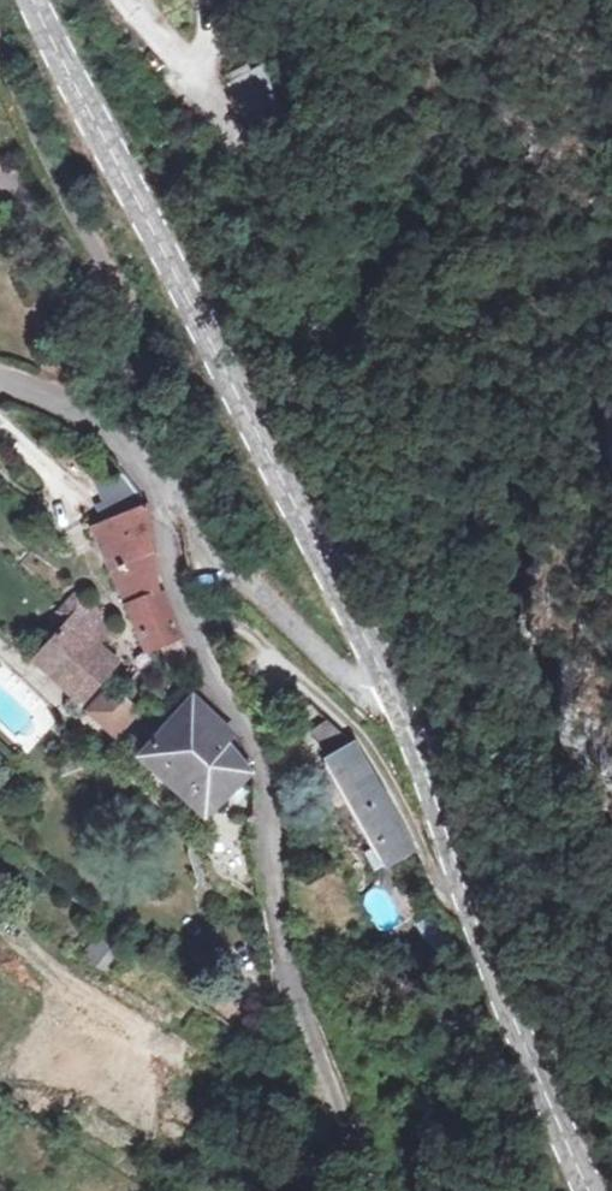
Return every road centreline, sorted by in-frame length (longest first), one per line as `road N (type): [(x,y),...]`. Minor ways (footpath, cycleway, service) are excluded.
road 1 (track): [(379,1190),(288,978),(267,825),(246,740),(202,623),(199,524),(154,351),(54,163),(0,37)]
road 2 (tertiary): [(383,687),(36,0)]
road 3 (tertiary): [(591,1190),(383,687)]
road 4 (residential): [(0,372),(88,414),(344,680),(383,687)]
road 5 (track): [(202,623),(219,617),(242,629),(330,702),(378,756),(446,892),(471,907)]
road 6 (track): [(124,0),(194,68),(230,136)]

